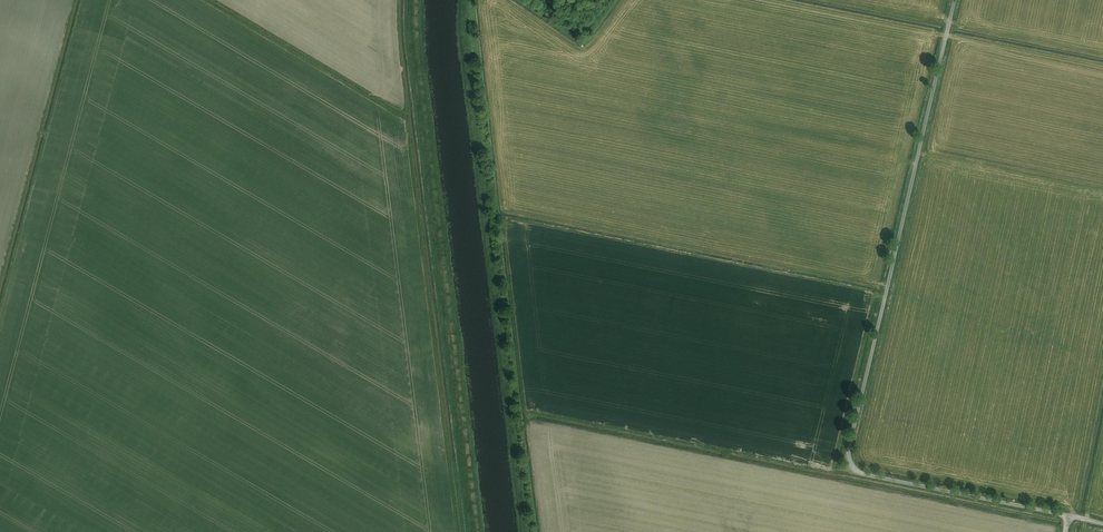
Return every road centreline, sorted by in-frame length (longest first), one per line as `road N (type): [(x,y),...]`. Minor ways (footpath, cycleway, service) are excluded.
road 1 (unclassified): [(1070,515),(858,469),(852,460),(957,0)]
road 2 (track): [(464,0),(525,531)]

